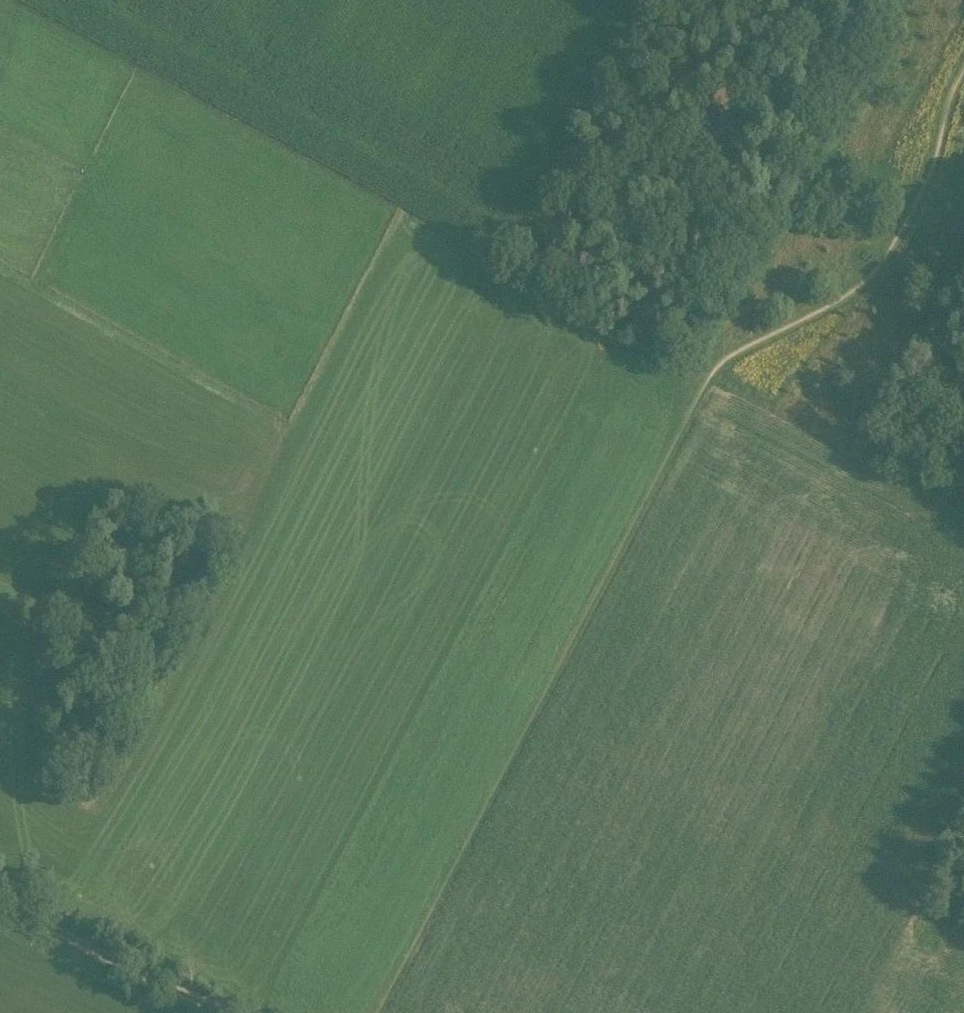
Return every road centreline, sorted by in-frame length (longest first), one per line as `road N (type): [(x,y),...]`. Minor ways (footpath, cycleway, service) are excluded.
road 1 (track): [(231,1012),(0,894)]

